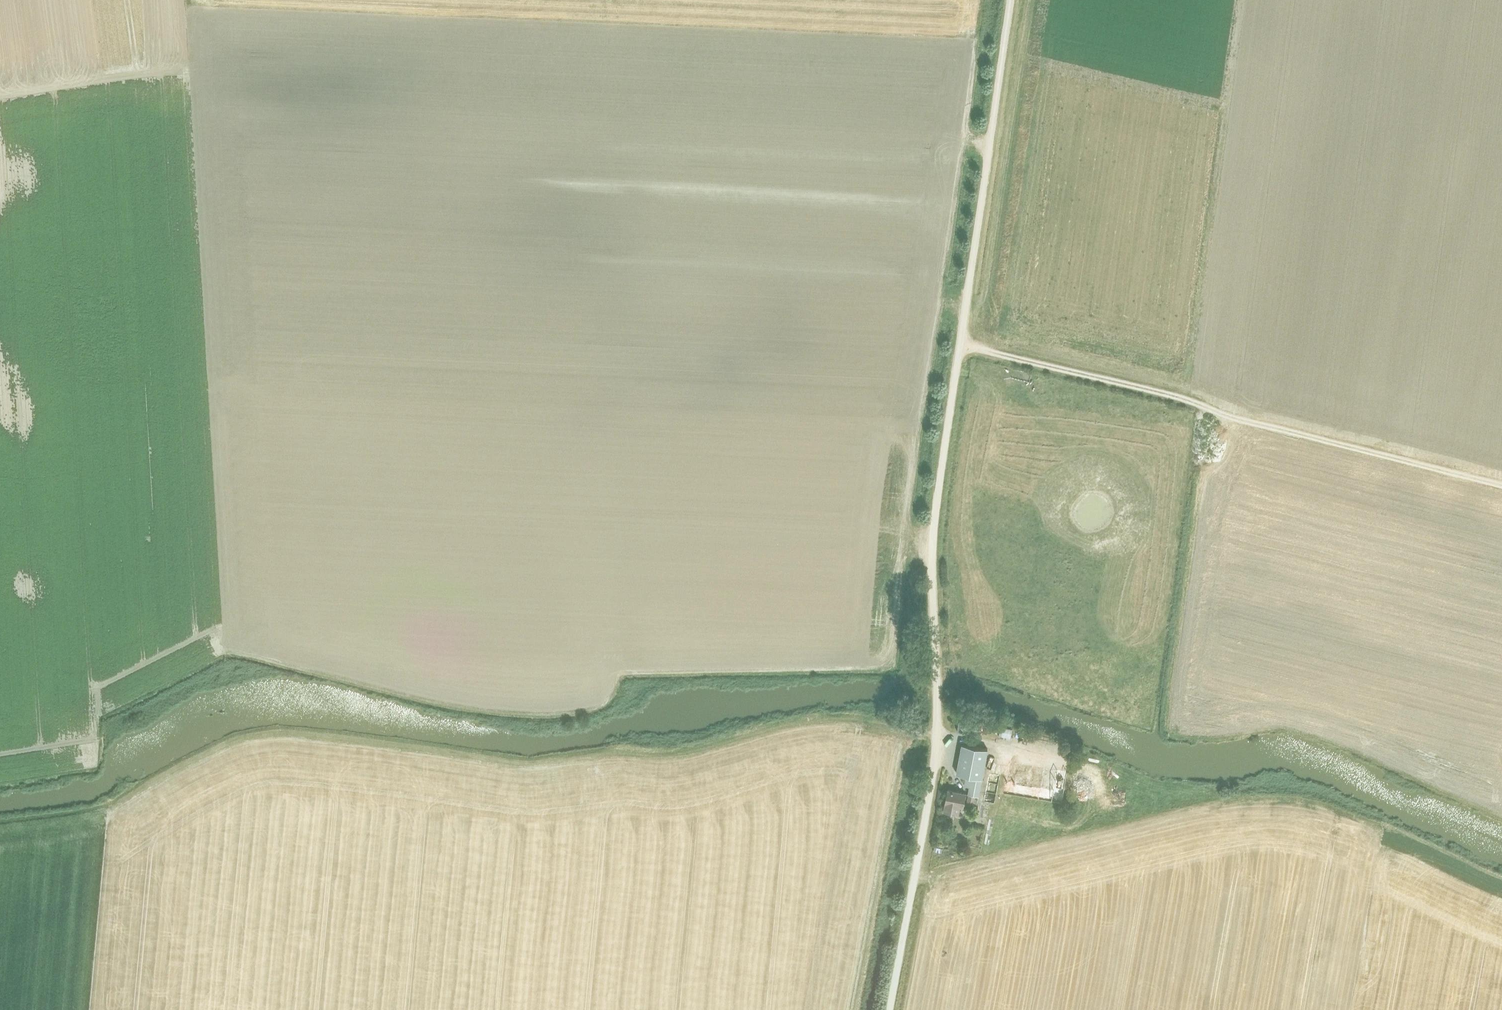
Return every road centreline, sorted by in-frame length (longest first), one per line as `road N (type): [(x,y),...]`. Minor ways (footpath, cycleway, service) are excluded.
road 1 (unclassified): [(891,1009),(935,757),(935,523),(1011,0)]

